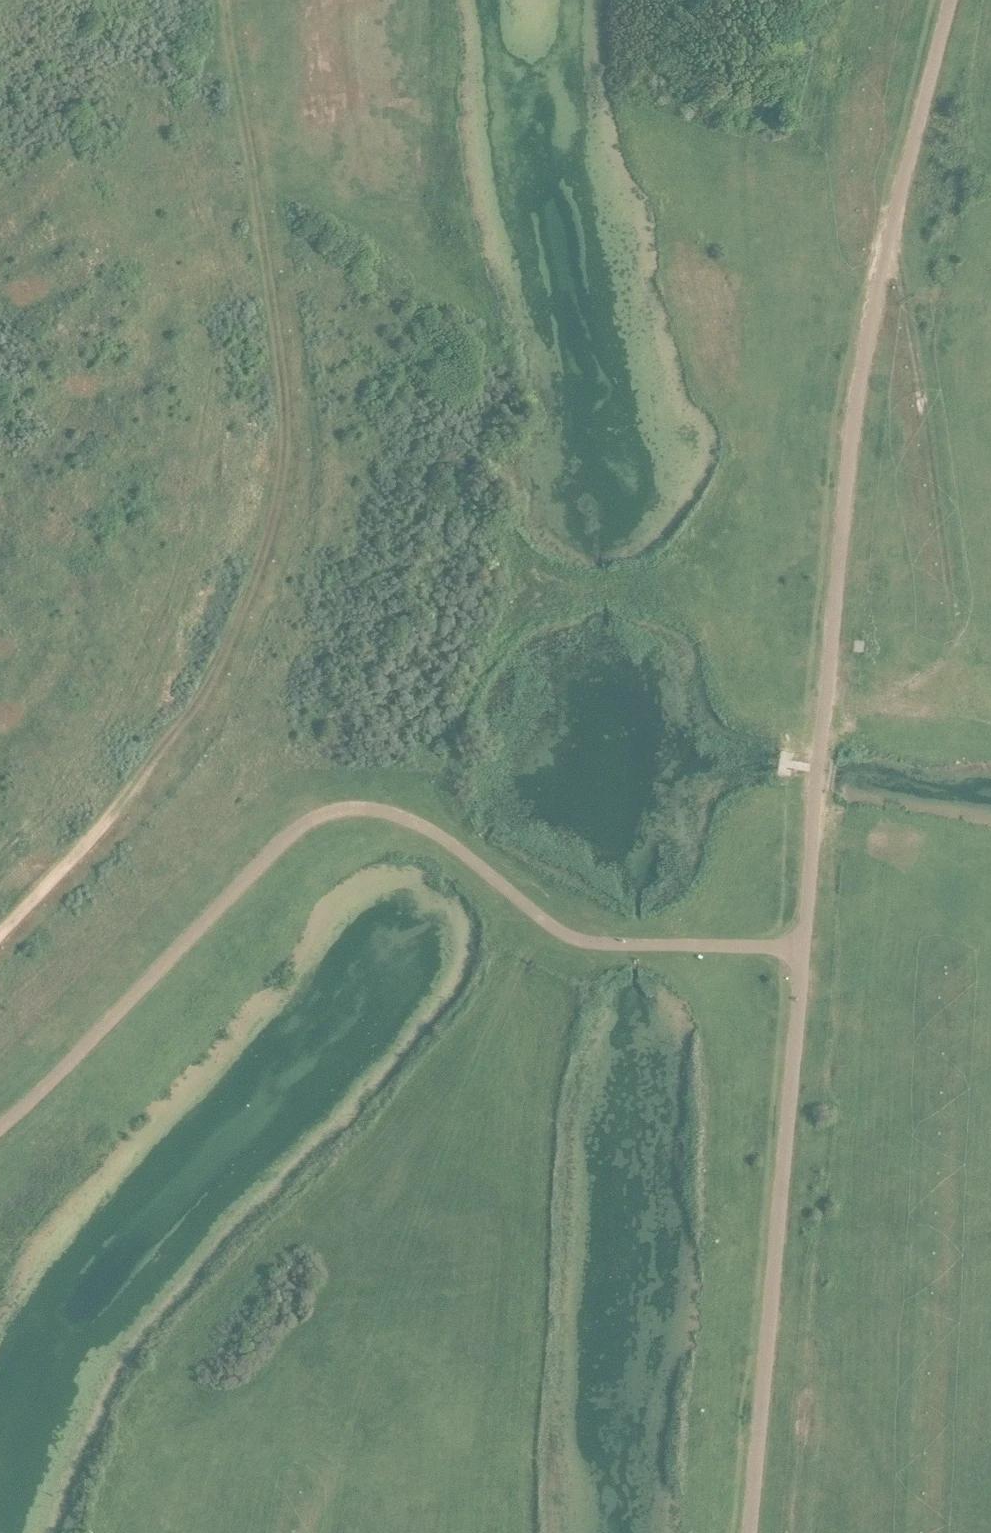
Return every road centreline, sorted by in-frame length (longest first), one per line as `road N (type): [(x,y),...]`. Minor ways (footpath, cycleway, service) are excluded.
road 1 (track): [(990,727),(830,705)]

